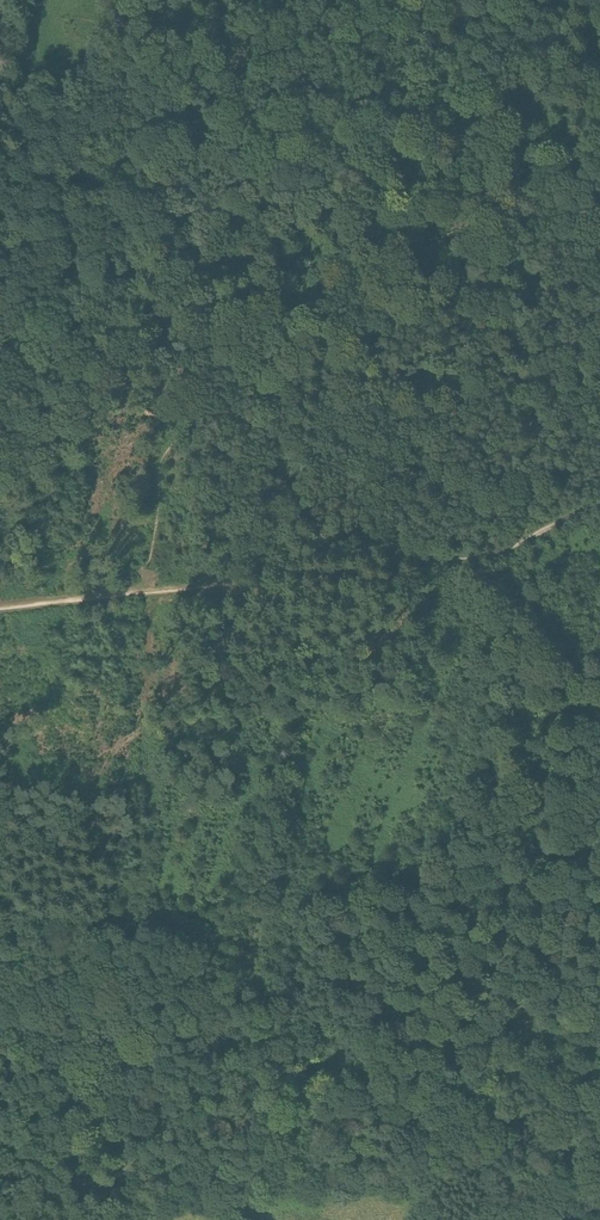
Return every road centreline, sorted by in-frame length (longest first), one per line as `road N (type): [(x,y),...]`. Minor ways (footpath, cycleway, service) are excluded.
road 1 (track): [(0,609),(489,556),(599,501)]
road 2 (track): [(0,91),(43,102),(86,86),(166,0)]

